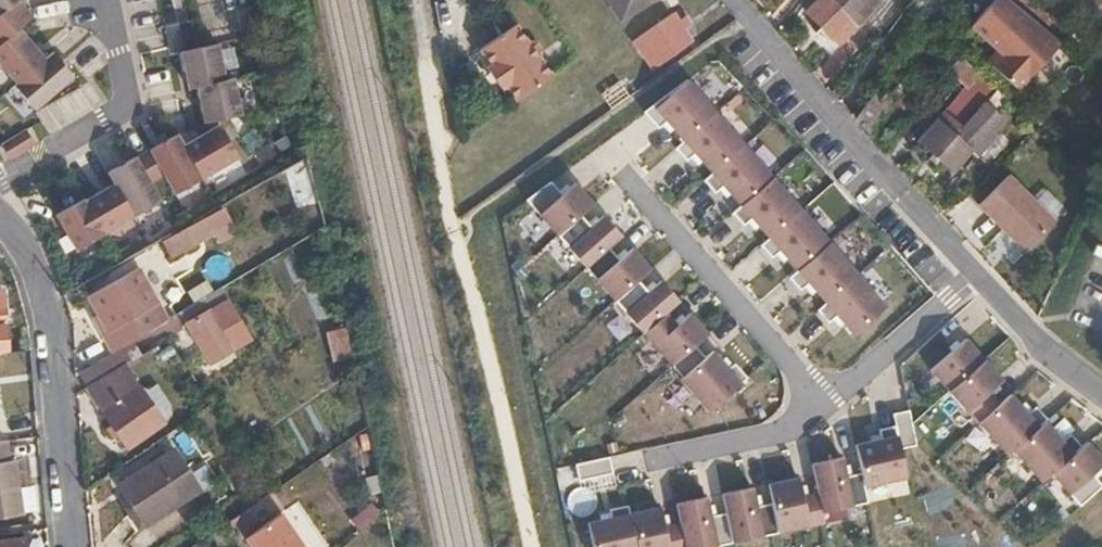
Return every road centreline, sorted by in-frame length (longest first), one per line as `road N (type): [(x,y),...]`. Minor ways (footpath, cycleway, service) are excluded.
road 1 (track): [(541,546),(444,87)]
road 2 (residential): [(987,279),(744,0)]
road 3 (residential): [(0,215),(45,291),(71,546)]
road 4 (residential): [(632,179),(830,406)]
road 5 (residential): [(0,187),(124,97),(107,0)]
road 6 (residential): [(830,406),(987,279)]
road 7 (residential): [(650,464),(791,436),(830,406)]
road 8 (residential): [(1101,389),(1048,345),(987,279)]

